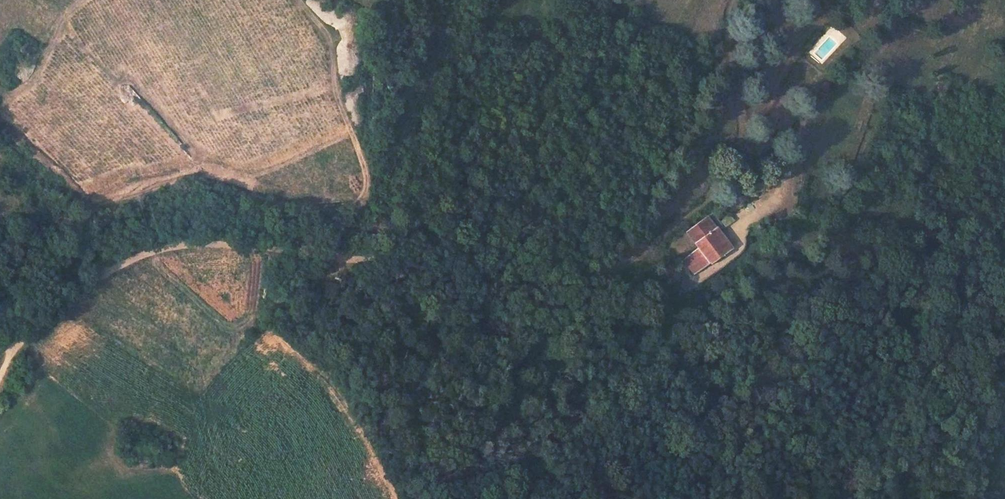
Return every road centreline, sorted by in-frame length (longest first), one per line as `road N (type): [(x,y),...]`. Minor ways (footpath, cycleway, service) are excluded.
road 1 (track): [(0,381),(30,334),(86,288),(162,249),(198,244),(373,261),(417,248),(453,215),(480,141)]
road 2 (track): [(0,244),(135,193),(202,179),(353,222),(385,223),(421,207),(480,141)]
road 3 (unclassified): [(1004,255),(654,328),(623,324)]
road 4 (track): [(480,141),(546,70),(588,0)]

